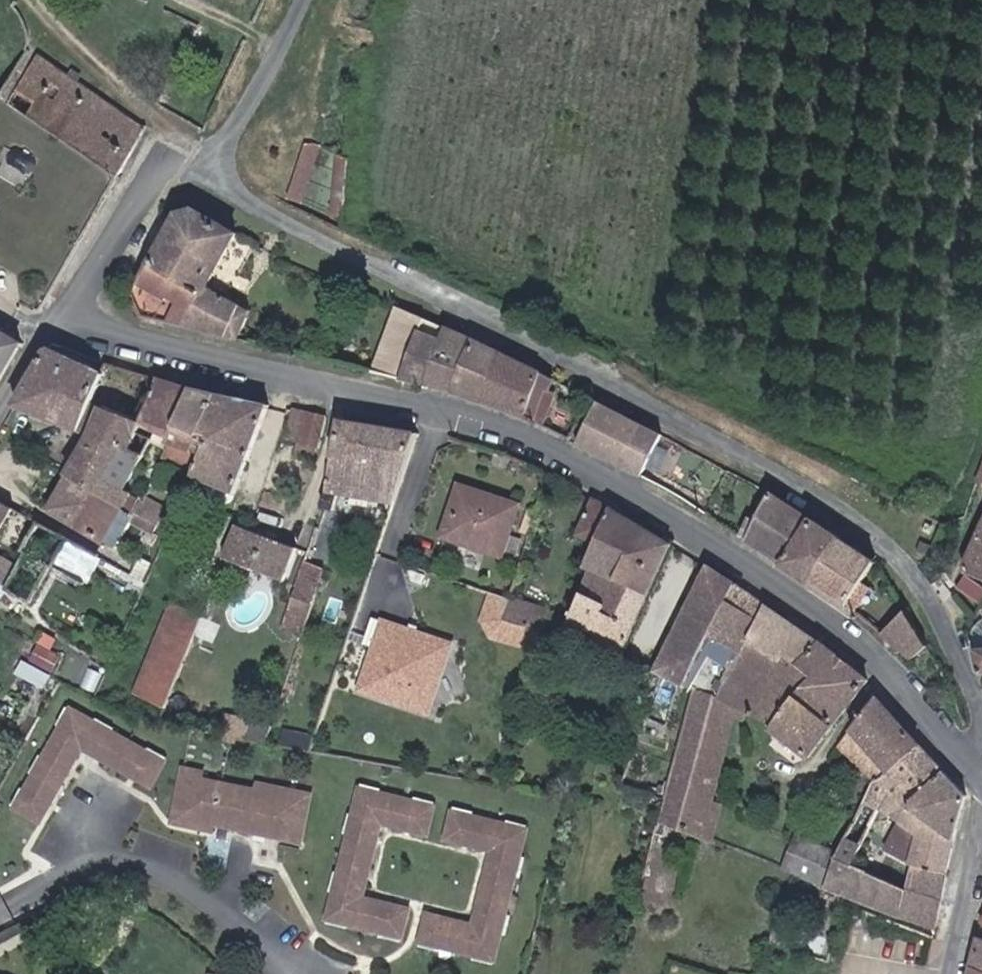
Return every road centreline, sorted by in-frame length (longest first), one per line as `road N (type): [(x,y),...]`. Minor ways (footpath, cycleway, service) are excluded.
road 1 (unclassified): [(65,317),(276,374),(444,407),(532,440),(799,603),(888,671),(979,770)]
road 2 (unclassified): [(981,738),(979,707),(951,637),(892,551),(669,413),(251,203),(218,173)]
road 3 (unclassified): [(218,173),(167,170),(135,202),(65,317)]
road 4 (unclassified): [(306,0),(218,173)]
road 5 (residential): [(950,973),(981,831)]

